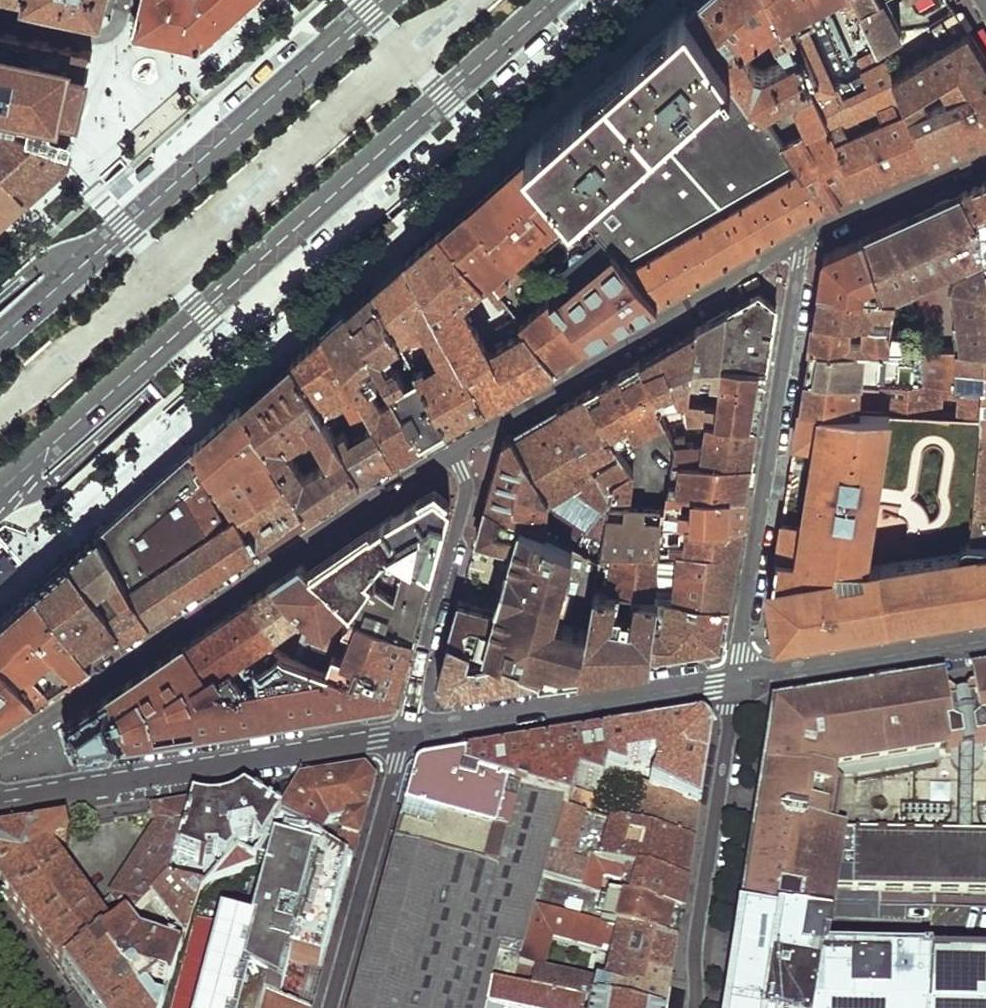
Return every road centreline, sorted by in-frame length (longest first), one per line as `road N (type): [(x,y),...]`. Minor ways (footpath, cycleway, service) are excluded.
road 1 (primary): [(0,491),(552,0)]
road 2 (residential): [(451,452),(0,751)]
road 3 (primary): [(382,0),(0,337)]
road 4 (residential): [(795,241),(795,291),(738,681)]
road 5 (tertiary): [(0,798),(404,733)]
road 6 (residential): [(795,241),(451,452)]
road 7 (tertiary): [(738,681),(404,733)]
road 8 (residential): [(738,681),(696,934),(695,1007)]
road 9 (residential): [(404,733),(464,493),(451,452)]
road 10 (residential): [(404,733),(326,1007)]
road 11 (tertiary): [(985,641),(738,681)]
road 12 (residential): [(985,153),(795,241)]
road 13 (residential): [(0,17),(101,35),(118,23),(125,0)]

